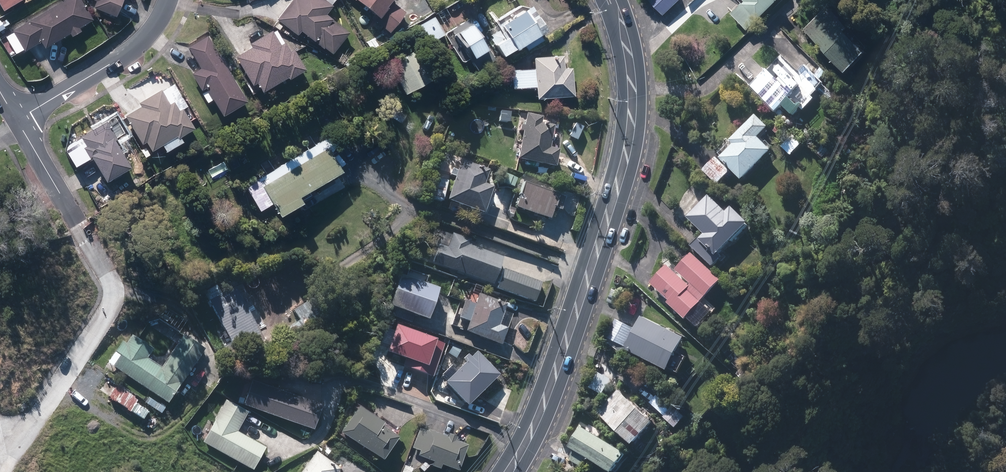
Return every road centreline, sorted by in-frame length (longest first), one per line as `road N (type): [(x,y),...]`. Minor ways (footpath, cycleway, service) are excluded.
road 1 (secondary): [(508,471),(542,408),(631,128),(628,54),(614,0)]
road 2 (track): [(68,210),(106,275),(108,304),(57,388),(0,451)]
road 3 (residential): [(21,121),(139,40),(166,0)]

